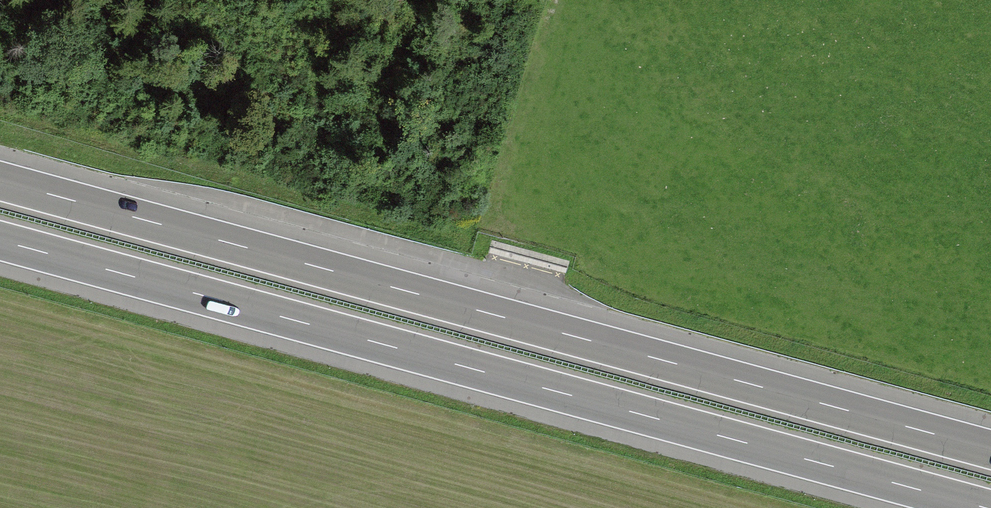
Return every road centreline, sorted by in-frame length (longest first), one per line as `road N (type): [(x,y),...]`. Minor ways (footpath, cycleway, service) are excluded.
road 1 (motorway): [(990,451),(0,180)]
road 2 (motorway): [(0,242),(982,507)]

